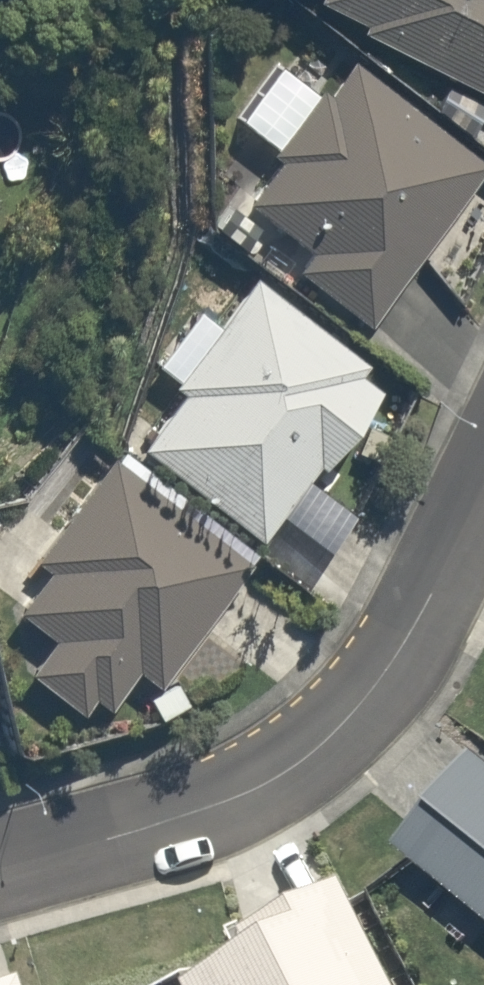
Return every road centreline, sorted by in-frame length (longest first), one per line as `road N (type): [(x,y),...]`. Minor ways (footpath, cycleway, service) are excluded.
road 1 (residential): [(0,873),(231,800),(320,749),(407,639),(483,483)]

